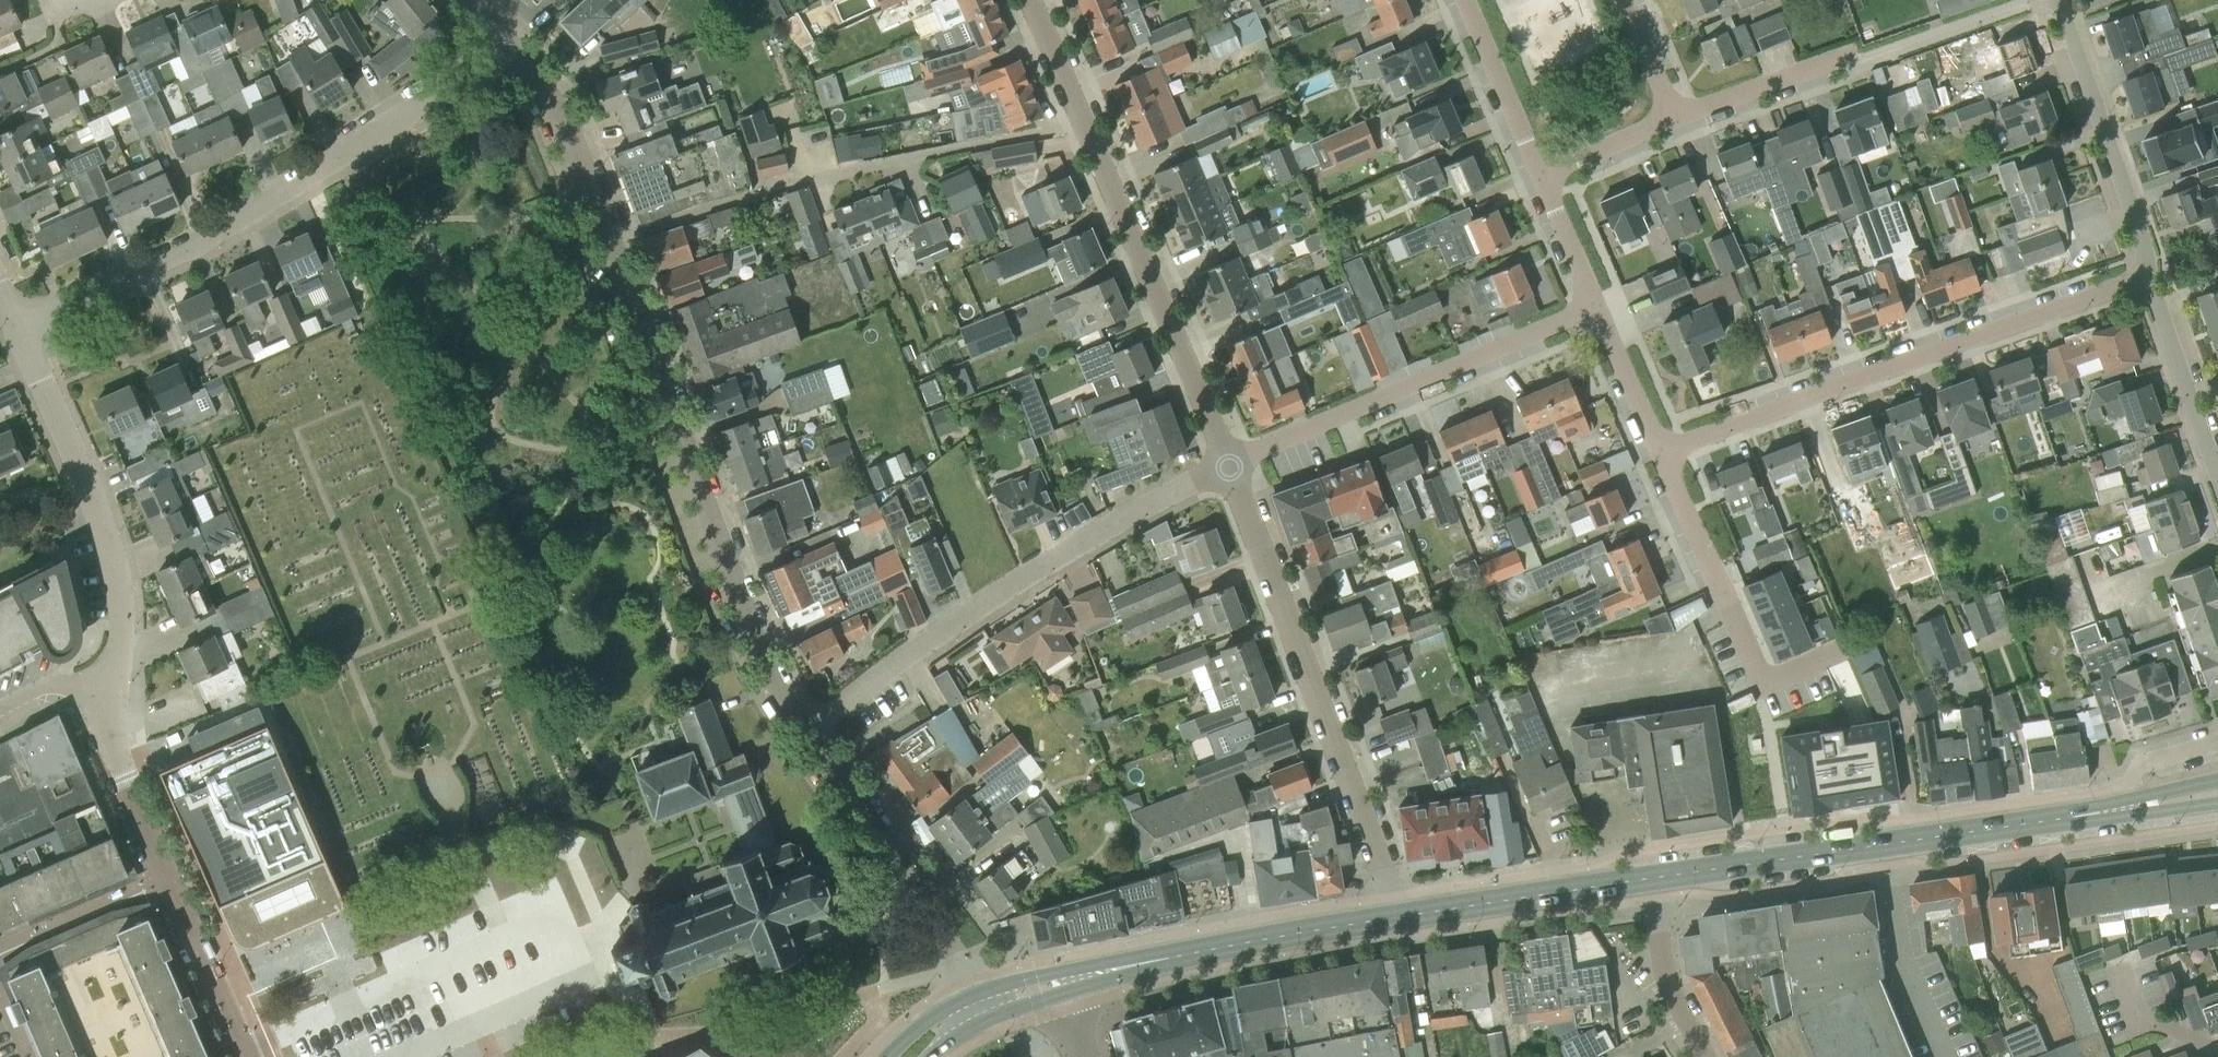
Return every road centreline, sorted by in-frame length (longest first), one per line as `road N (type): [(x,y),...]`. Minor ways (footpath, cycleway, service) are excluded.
road 1 (unclassified): [(800,736),(743,622),(589,188),(513,48)]
road 2 (residential): [(15,329),(184,252),(513,48)]
road 3 (residential): [(1657,451),(2150,272)]
road 4 (residential): [(800,736),(948,627),(1228,467)]
road 5 (residential): [(1405,915),(1228,467)]
road 6 (secondary): [(1652,877),(2082,813)]
road 7 (residential): [(1228,467),(1595,305)]
road 8 (residential): [(246,1056),(108,732),(113,696)]
road 9 (residential): [(1228,467),(1082,118)]
road 10 (residential): [(1843,648),(1762,685),(1657,451)]
road 11 (unclassified): [(973,994),(937,914),(800,736)]
road 12 (residential): [(2150,272),(2065,13),(2050,0)]
road 13 (residential): [(812,178),(1032,136),(1082,118)]
road 14 (secondary): [(1153,960),(1405,915)]
road 15 (secondary): [(1405,915),(1652,877)]
road 16 (residential): [(113,696),(120,610),(109,540),(83,476)]
road 17 (residential): [(2217,474),(2150,272)]
road 18 (residential): [(1672,117),(1855,53),(1858,61)]
road 19 (residential): [(1715,1056),(1672,972),(1652,877)]
road 20 (residential): [(1538,172),(1463,0)]
road 21 (secondary): [(980,1022),(1153,960)]
road 22 (secondary): [(1153,960),(1057,971),(973,994)]
road 23 (residential): [(83,476),(15,329)]
road 24 (residential): [(1657,451),(1595,305)]
road 25 (residential): [(1538,172),(1672,117)]
road 26 (residential): [(1595,305),(1538,172)]
road 27 (secondary): [(2217,779),(2082,813)]
road 28 (secondary): [(2082,813),(2217,803)]
road 29 (residential): [(1082,118),(1031,0)]
road 30 (residential): [(1672,117),(1624,0)]

